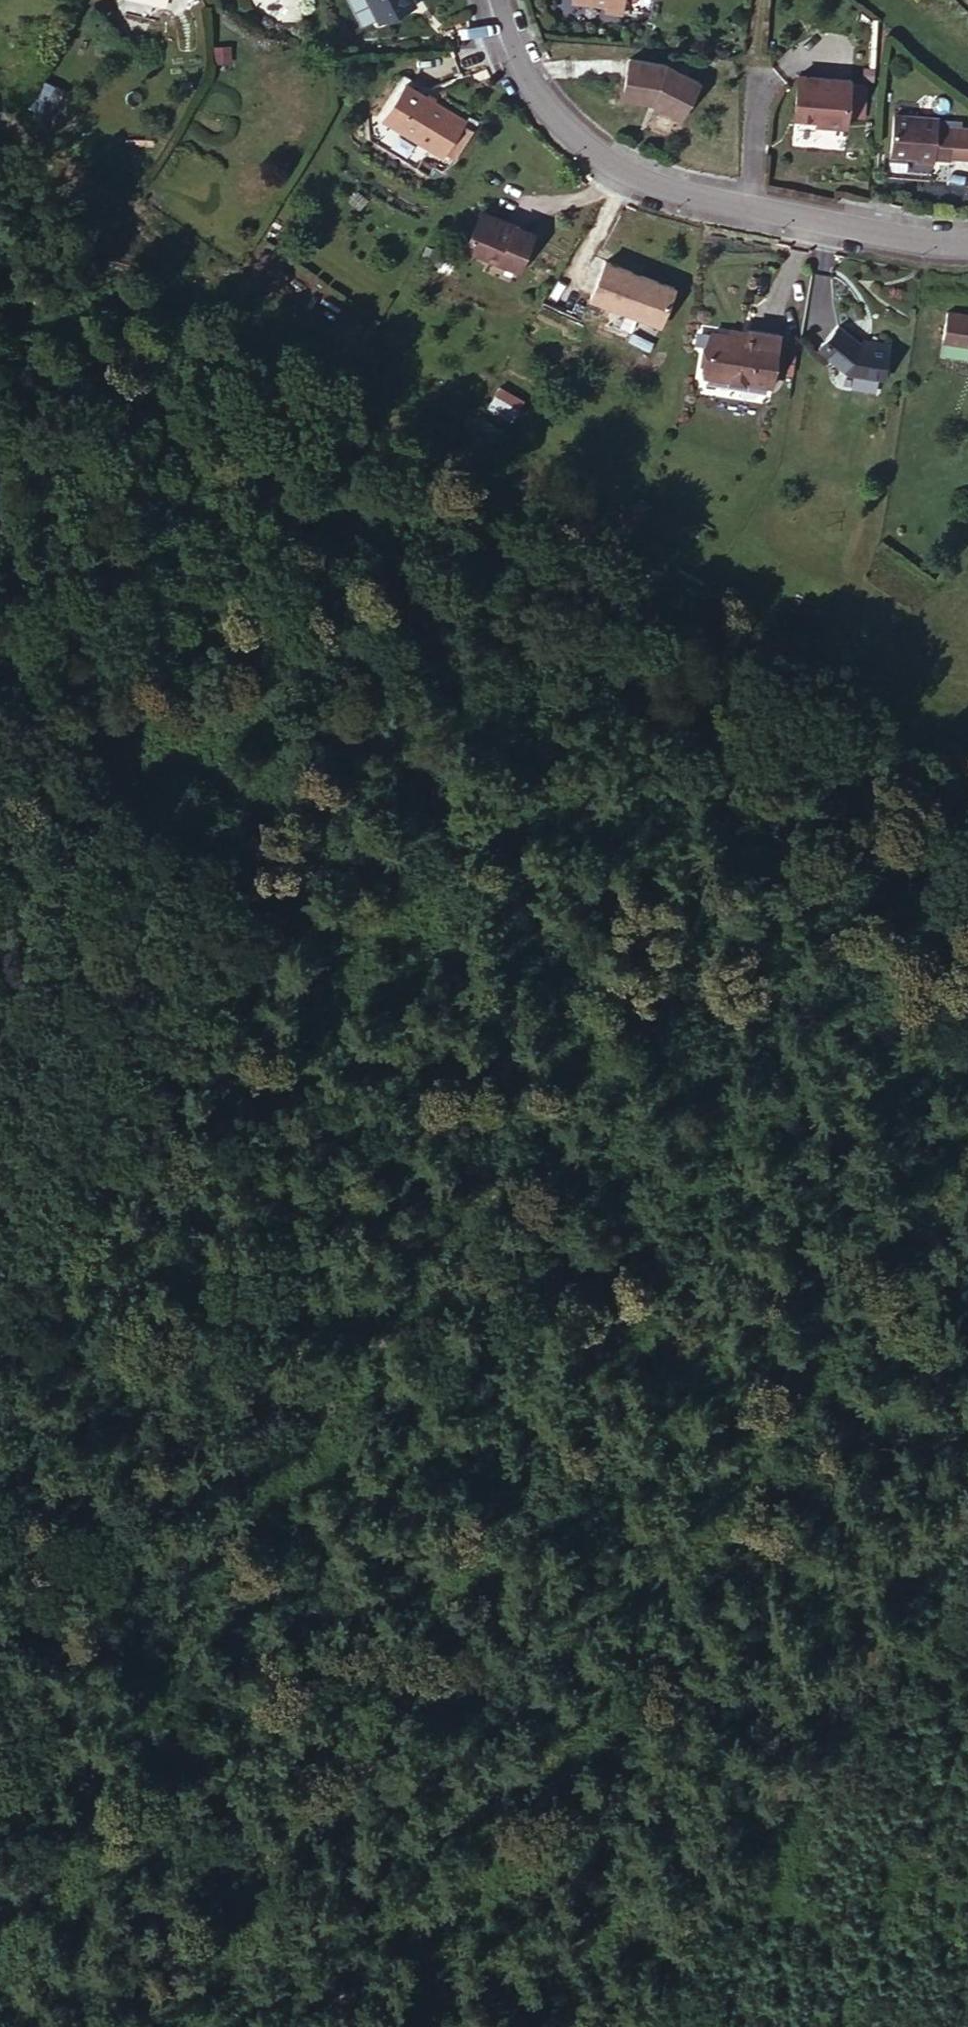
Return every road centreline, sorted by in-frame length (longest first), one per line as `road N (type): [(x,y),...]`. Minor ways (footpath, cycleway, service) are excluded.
road 1 (residential): [(967,234),(911,235),(646,176),(573,140),(502,38),(494,0)]

